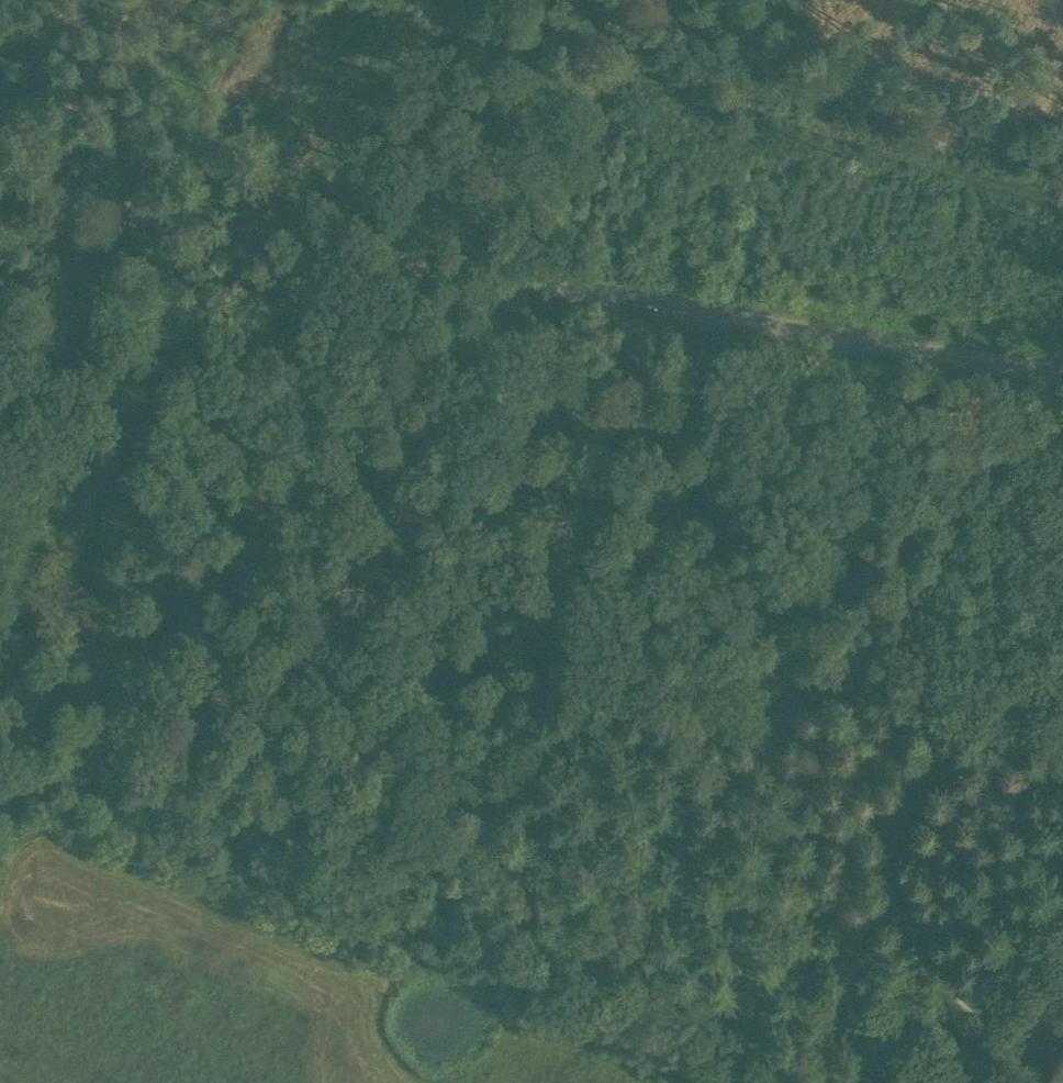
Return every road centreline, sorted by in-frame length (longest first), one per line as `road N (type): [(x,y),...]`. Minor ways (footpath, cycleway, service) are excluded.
road 1 (tertiary): [(1062,375),(0,191)]
road 2 (track): [(959,1082),(1062,991)]

